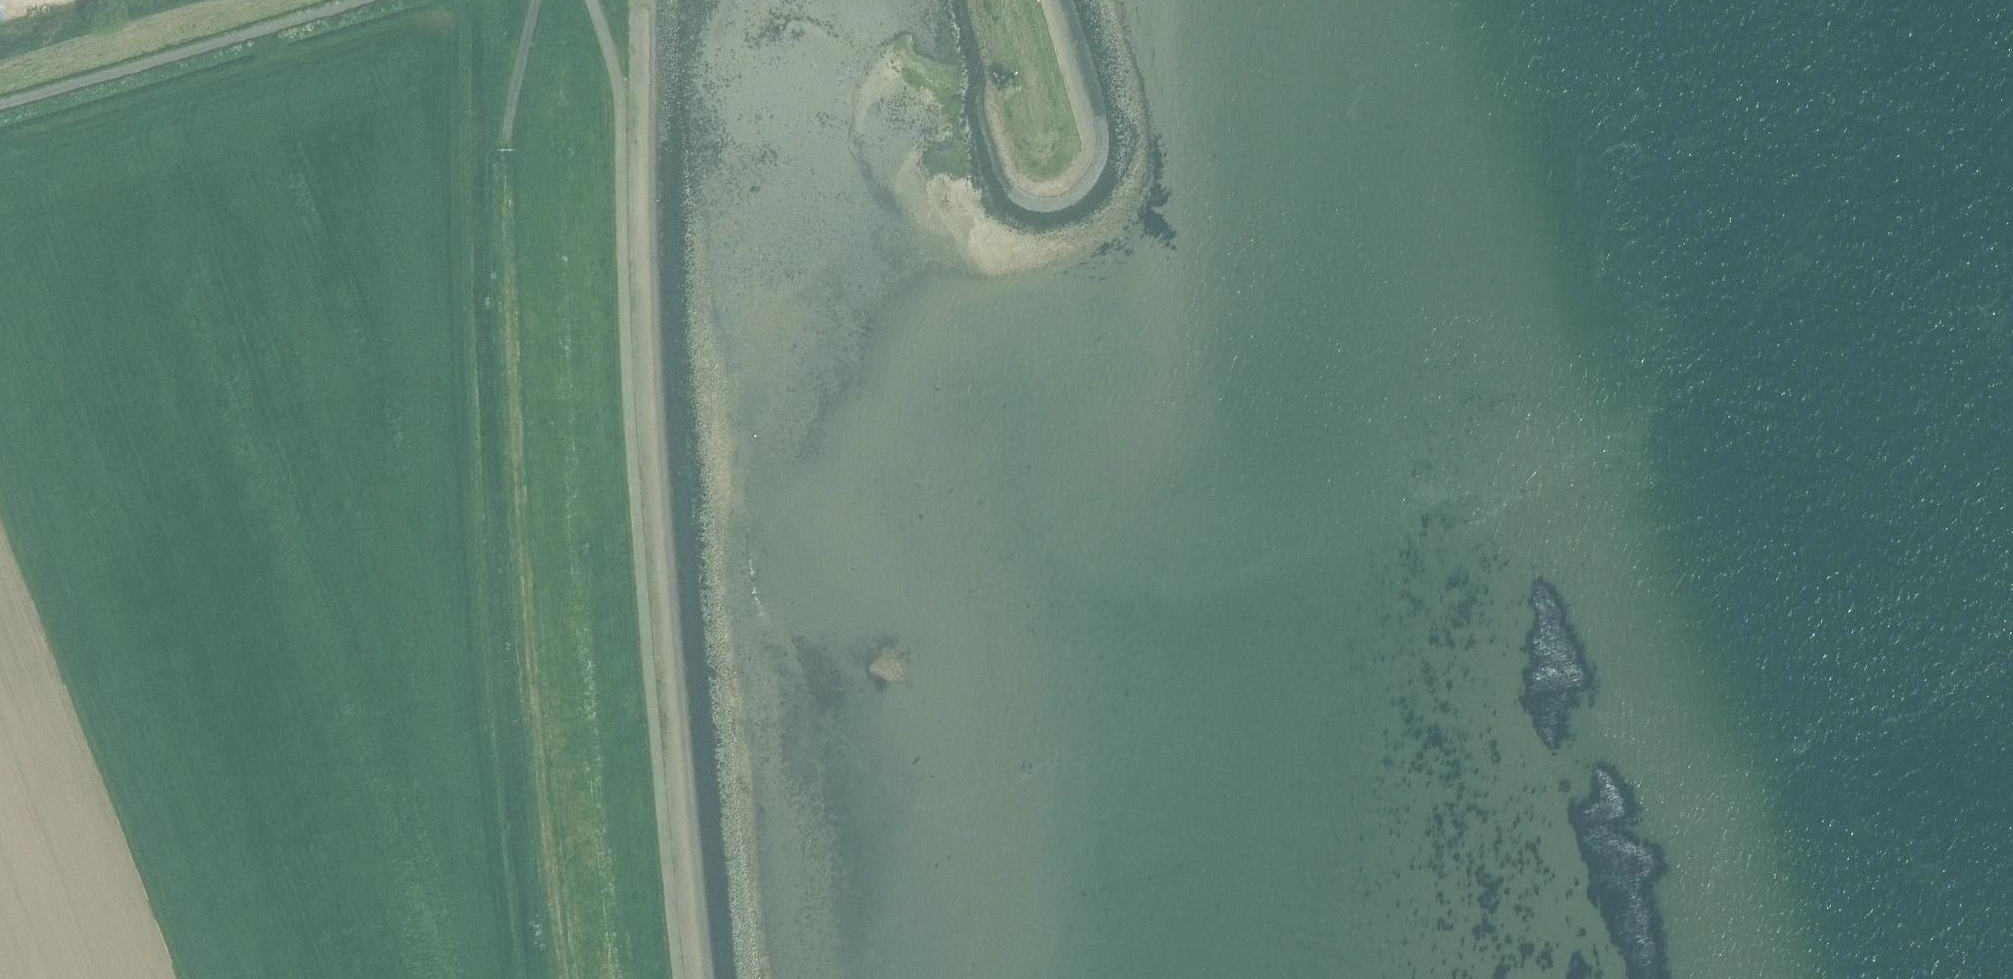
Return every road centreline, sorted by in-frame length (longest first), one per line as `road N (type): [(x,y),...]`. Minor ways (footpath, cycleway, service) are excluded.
road 1 (track): [(567,978),(525,581),(508,151)]
road 2 (unclassified): [(0,104),(363,0)]
road 3 (unclassified): [(508,151),(509,106),(534,0)]

